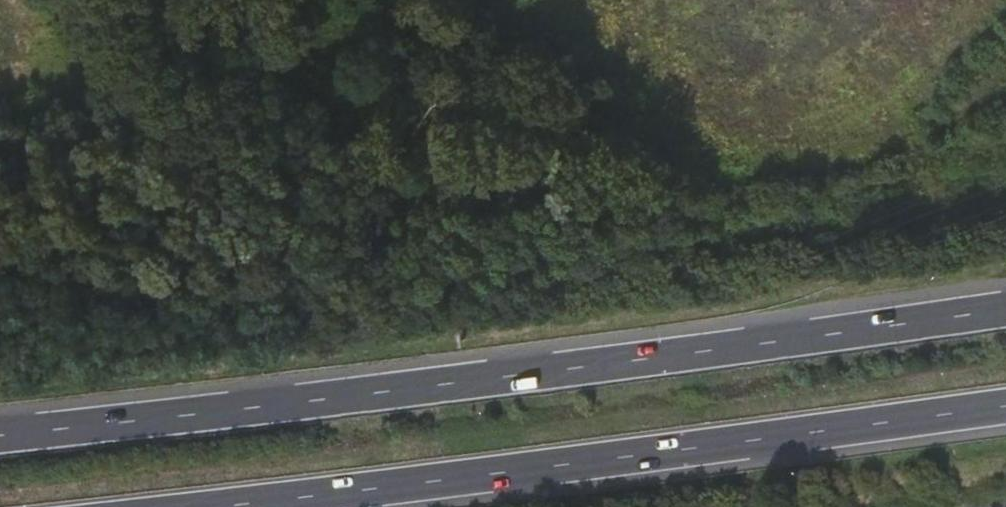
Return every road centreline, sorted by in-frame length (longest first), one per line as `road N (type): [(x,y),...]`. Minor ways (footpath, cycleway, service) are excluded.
road 1 (trunk): [(1005,308),(0,433)]
road 2 (trunk): [(205,506),(1005,406)]

